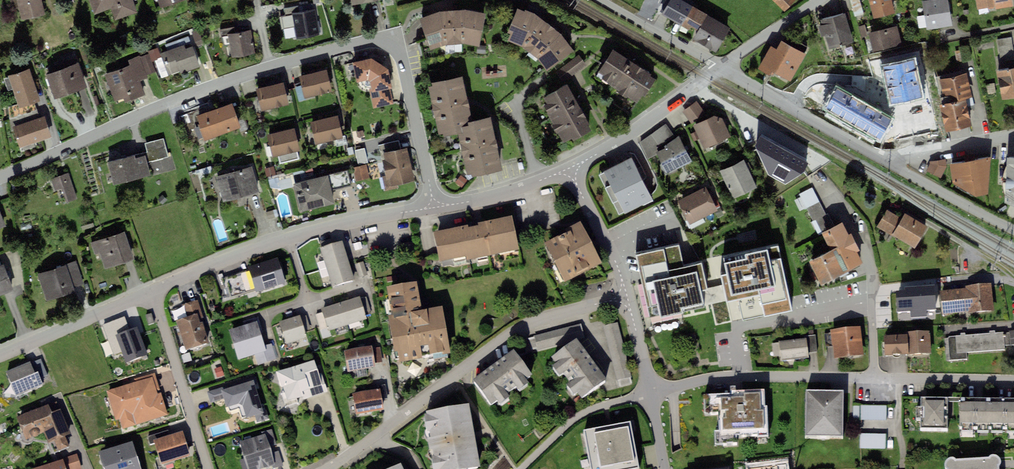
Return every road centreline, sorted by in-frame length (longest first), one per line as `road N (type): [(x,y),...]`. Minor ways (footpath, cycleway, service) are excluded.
road 1 (residential): [(435,208),(403,51),(393,42),(271,68),(0,176)]
road 2 (residential): [(1013,381),(759,376),(651,391)]
road 3 (residential): [(324,468),(519,331),(627,297)]
road 4 (residential): [(435,208),(315,231),(152,292)]
road 5 (residential): [(886,160),(724,68)]
road 6 (residential): [(152,292),(210,468)]
road 7 (residential): [(724,68),(570,170)]
road 8 (residential): [(152,292),(0,357)]
road 9 (residential): [(651,391),(577,417),(521,468)]
road 10 (residential): [(1013,230),(886,160)]
road 11 (residential): [(724,68),(598,0)]
road 12 (residential): [(570,170),(435,208)]
road 13 (residential): [(627,297),(570,170)]
road 14 (residential): [(886,160),(1013,137)]

